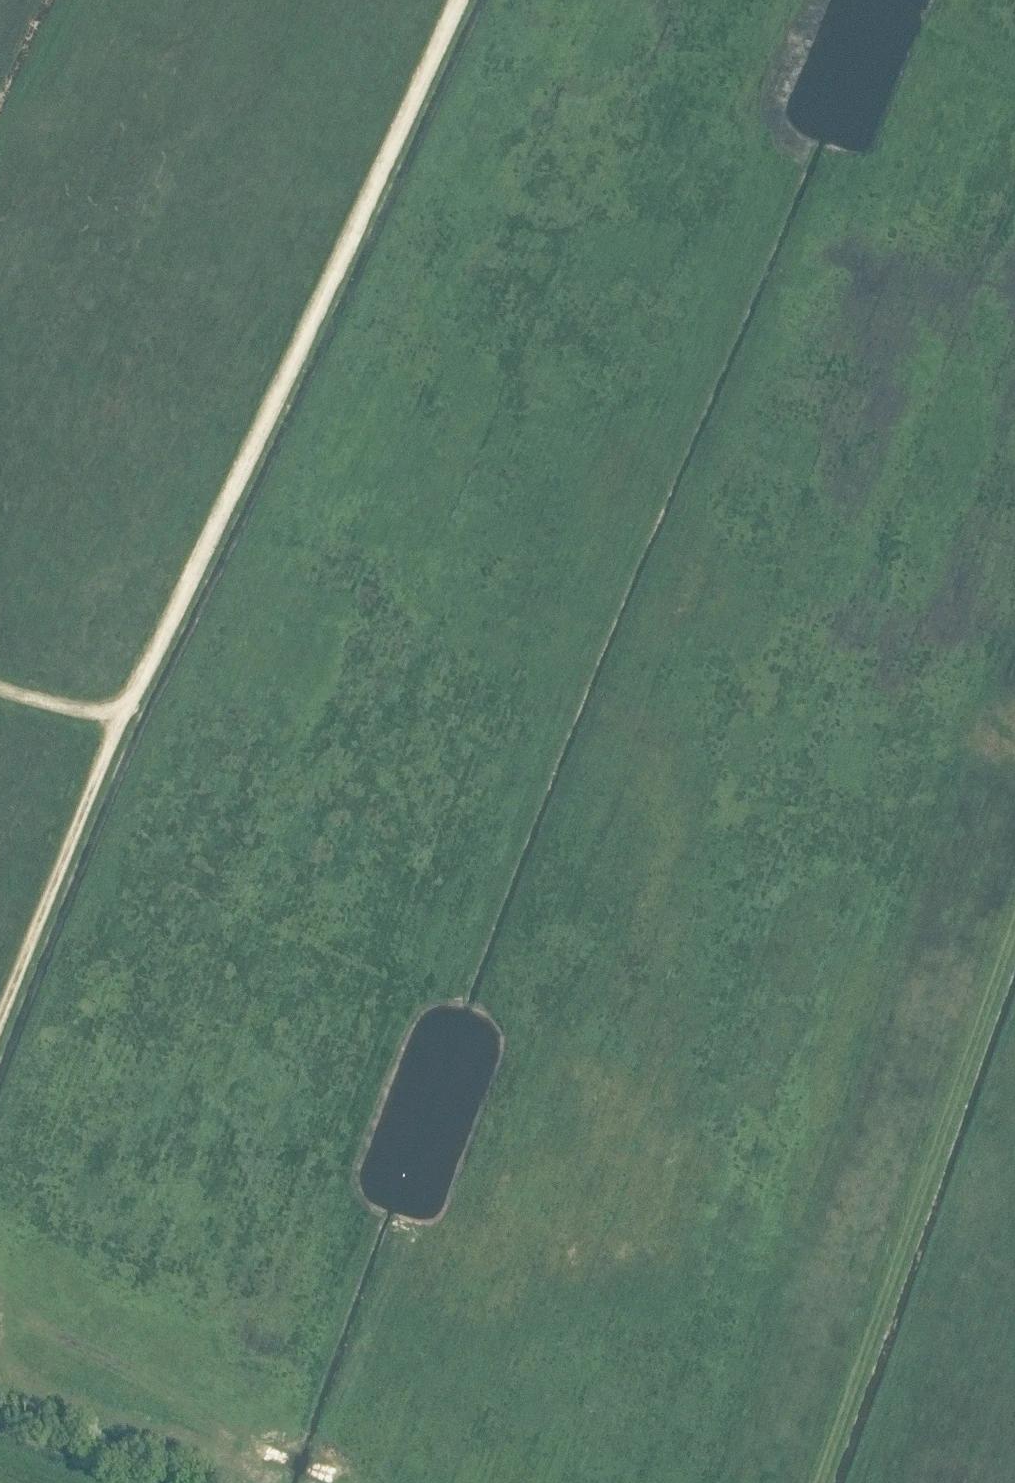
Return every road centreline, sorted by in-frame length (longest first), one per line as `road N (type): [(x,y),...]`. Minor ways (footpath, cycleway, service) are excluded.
road 1 (track): [(117,716),(221,516),(460,0)]
road 2 (track): [(0,1020),(117,716)]
road 3 (track): [(117,716),(0,690)]

